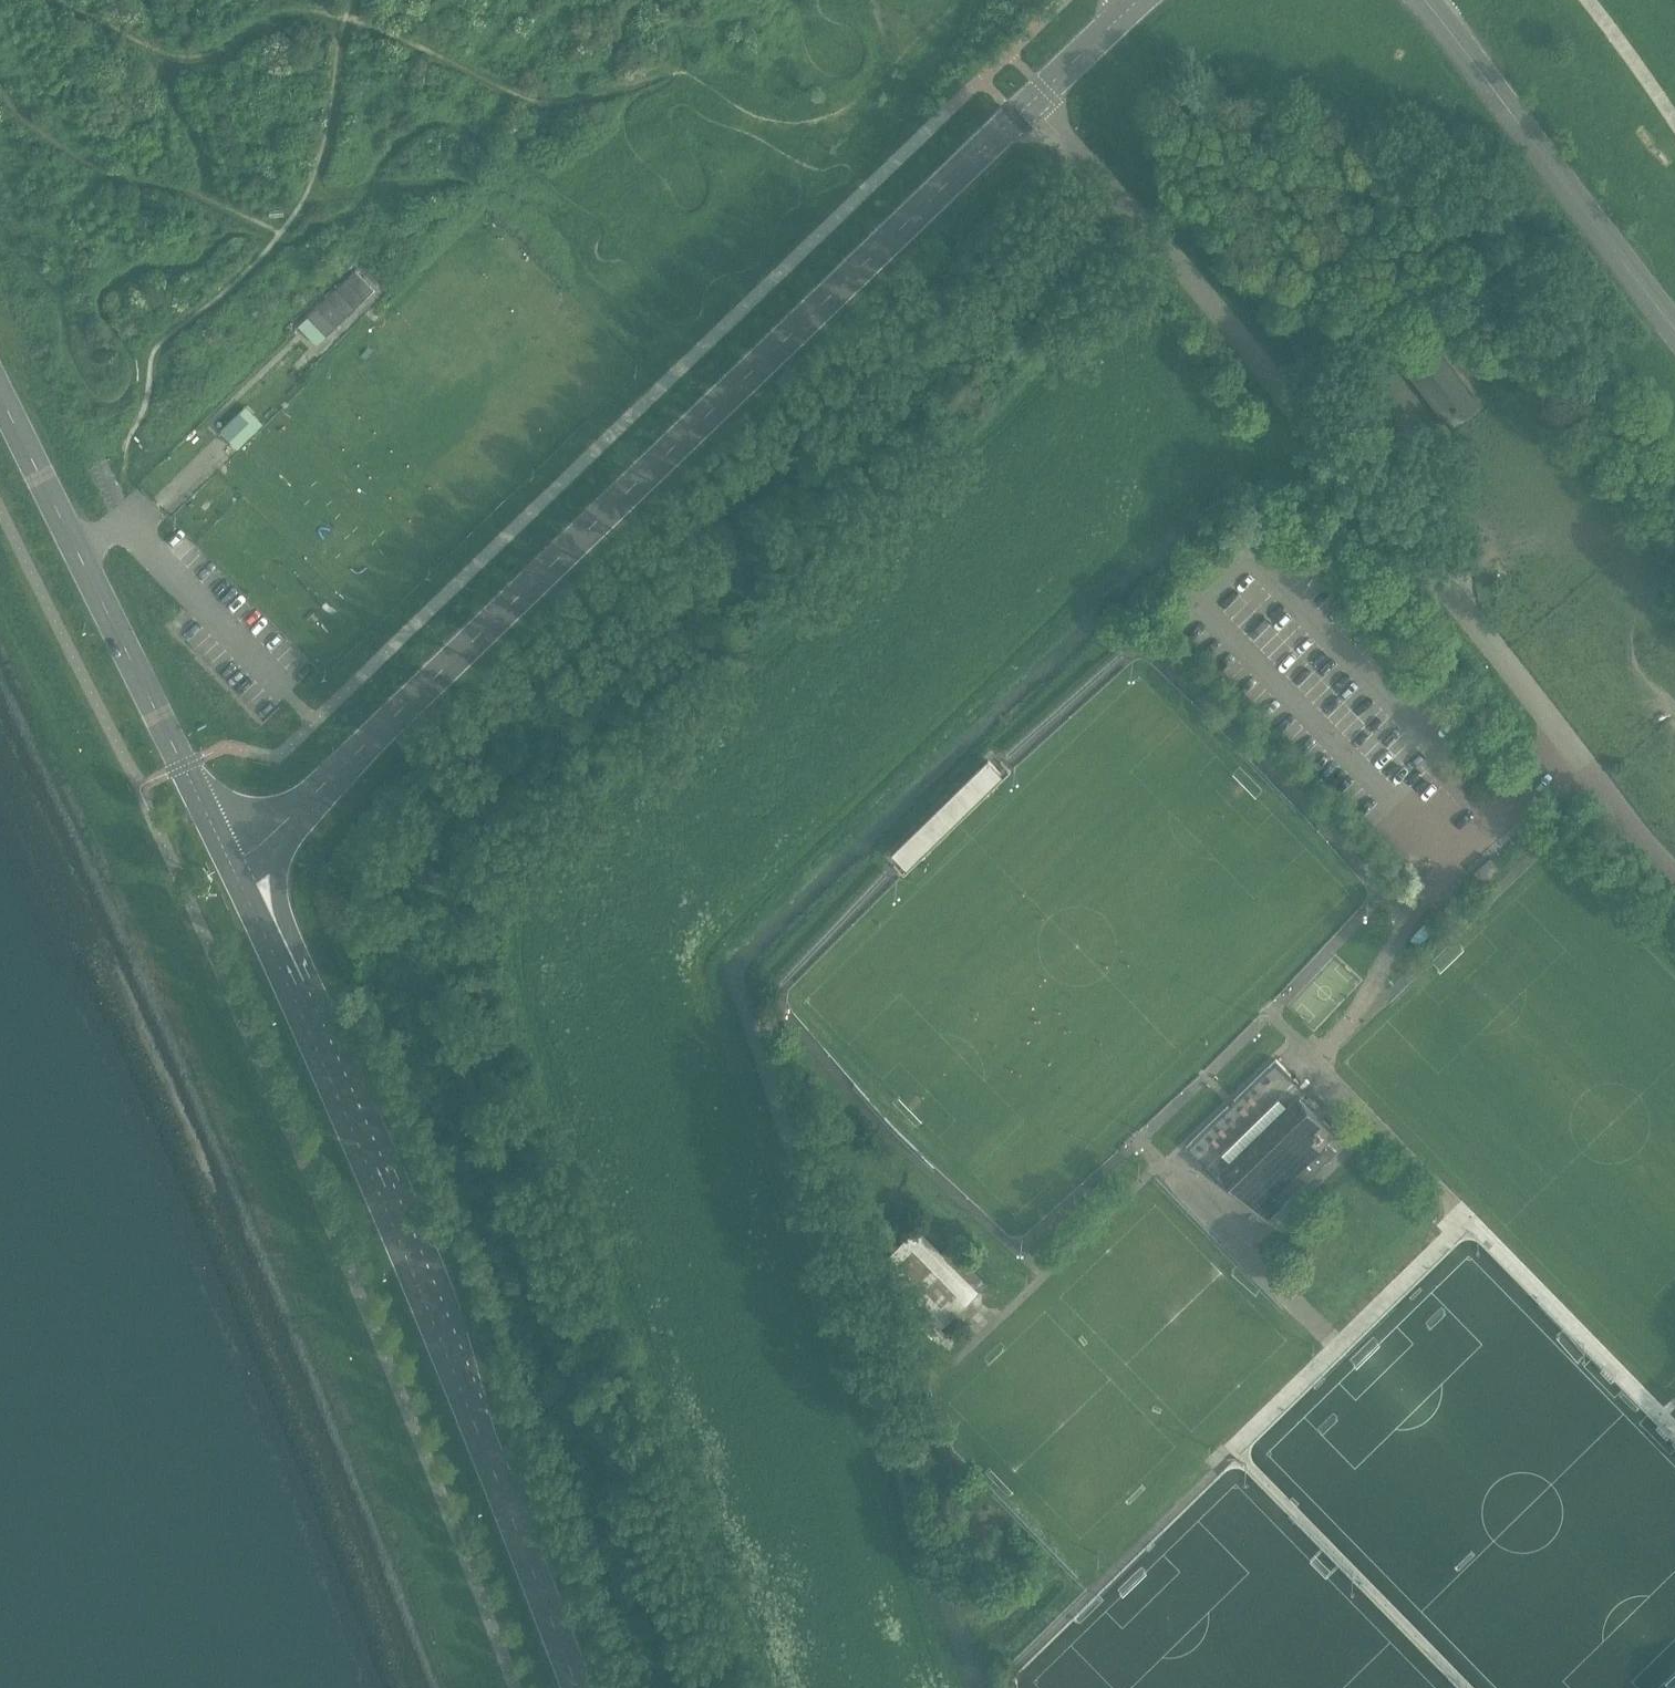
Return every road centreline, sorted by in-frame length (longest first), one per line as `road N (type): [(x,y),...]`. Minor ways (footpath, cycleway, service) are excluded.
road 1 (secondary): [(235,870),(1031,104)]
road 2 (unclassified): [(1674,870),(1442,582),(1031,104)]
road 3 (secondary): [(576,1687),(380,1196),(235,870)]
road 4 (tertiary): [(235,870),(0,394)]
road 5 (secondary): [(1423,0),(1674,311)]
road 6 (track): [(215,202),(161,50),(156,0)]
road 7 (secondary): [(1031,104),(1140,0)]

